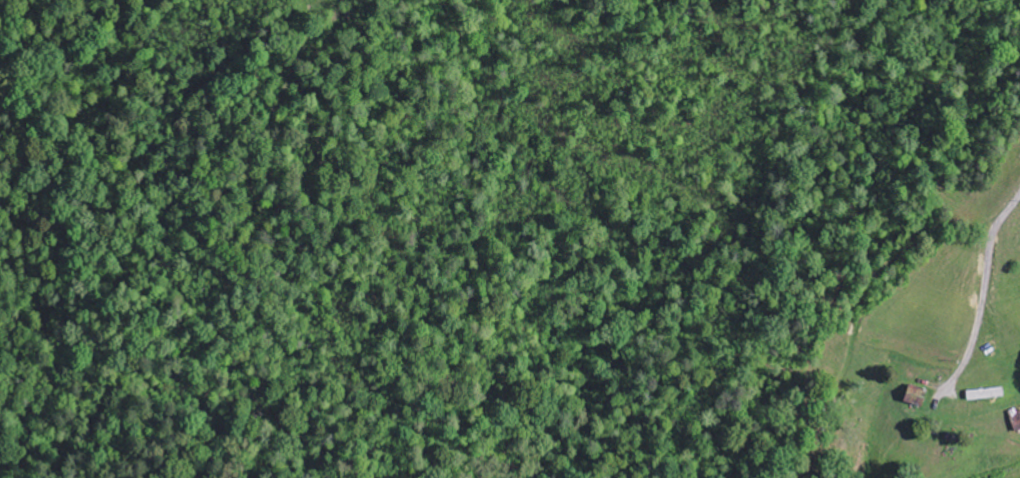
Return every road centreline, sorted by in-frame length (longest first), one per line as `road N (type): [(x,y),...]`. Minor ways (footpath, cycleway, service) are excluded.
road 1 (residential): [(962,367),(995,228),(1019,194)]

